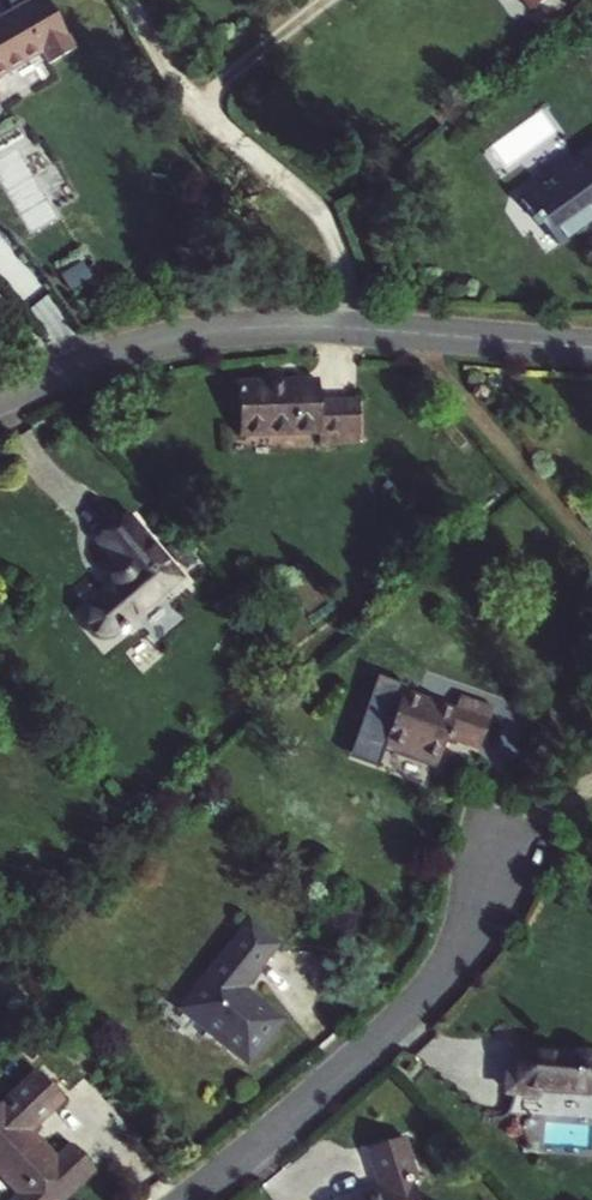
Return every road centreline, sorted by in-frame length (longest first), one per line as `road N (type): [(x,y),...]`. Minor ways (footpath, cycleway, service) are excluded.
road 1 (residential): [(0,398),(150,345),(259,327),(591,346)]
road 2 (residential): [(188,1199),(442,973),(503,843)]

